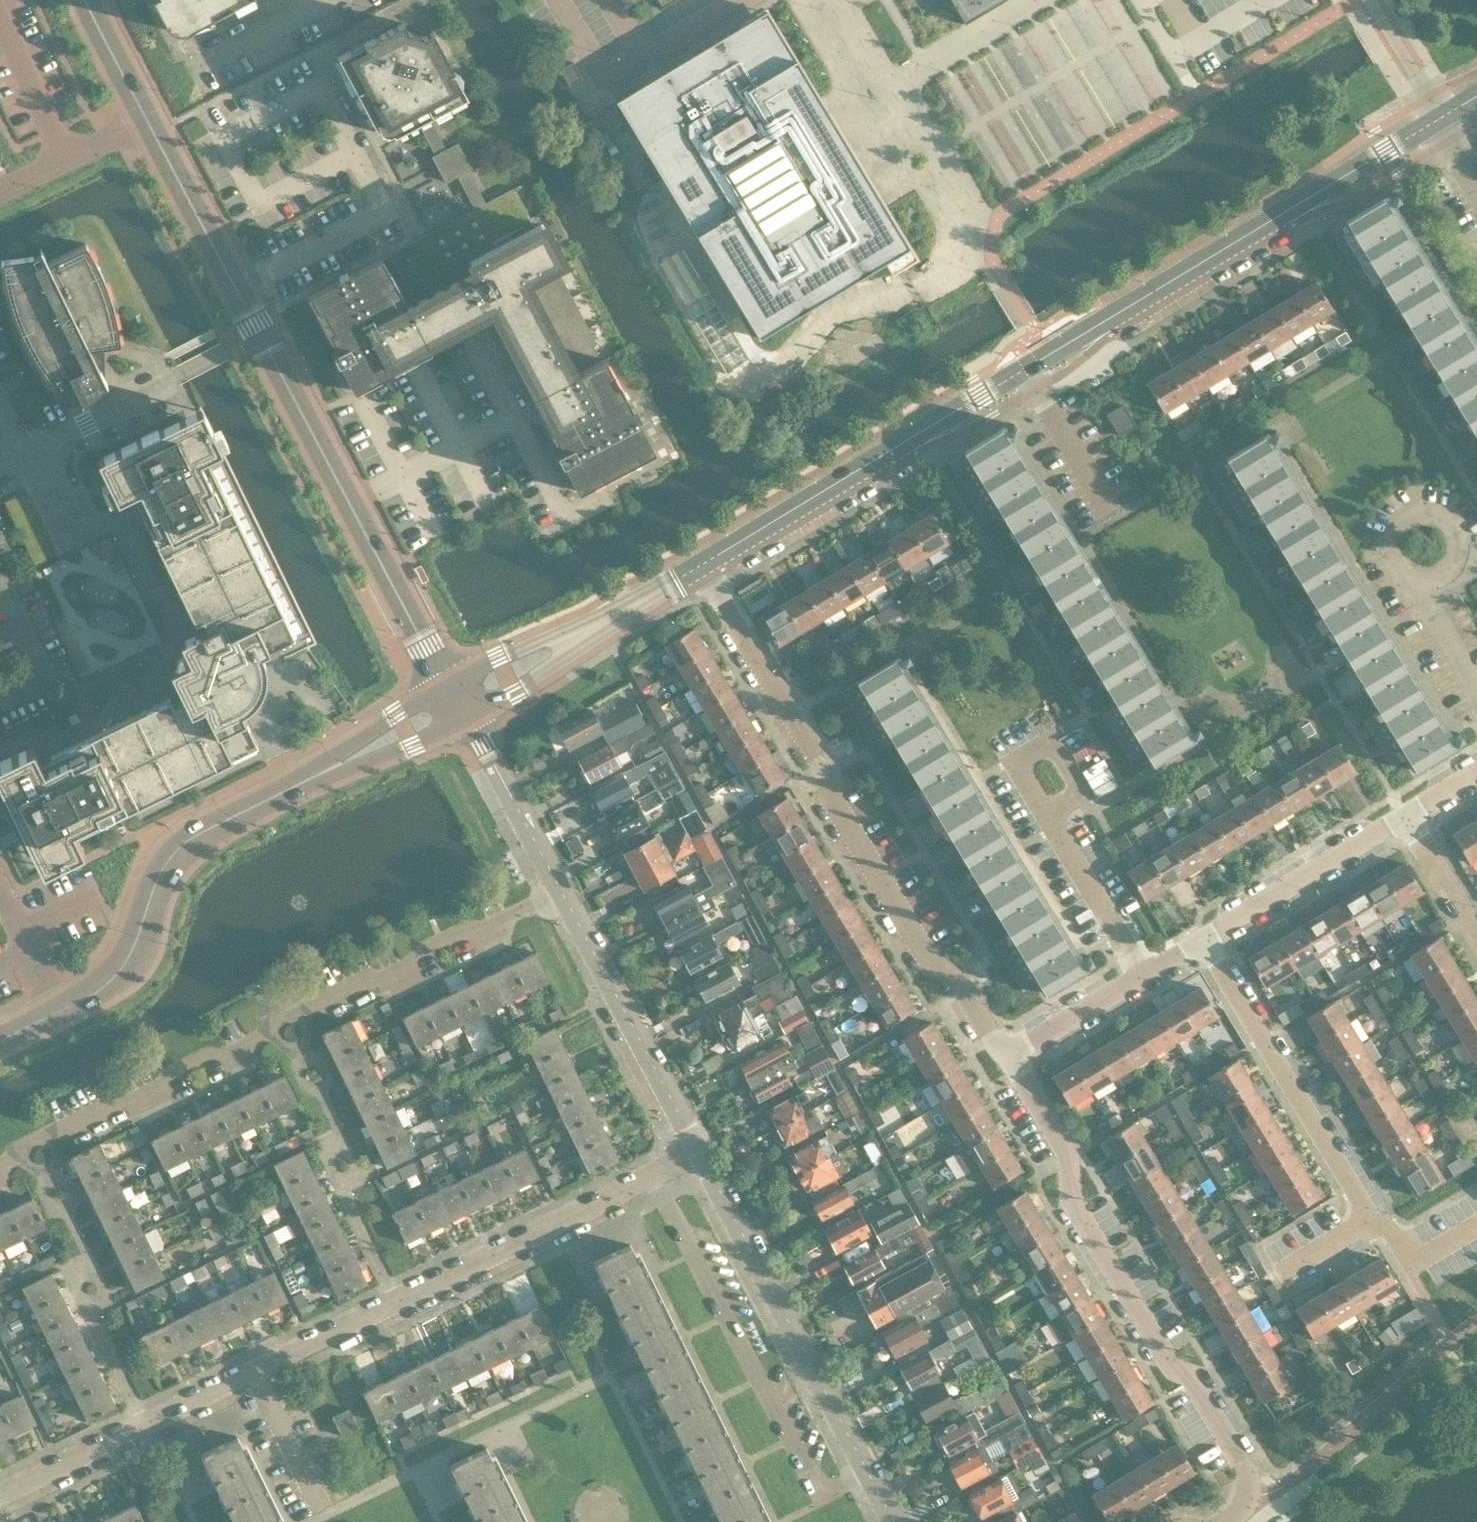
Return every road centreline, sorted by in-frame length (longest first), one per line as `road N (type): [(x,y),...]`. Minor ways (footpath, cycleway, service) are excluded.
road 1 (tertiary): [(699,564),(1438,119)]
road 2 (residential): [(29,1152),(194,1064),(270,1036),(561,891)]
road 3 (residential): [(1003,1060),(954,976),(923,959),(699,564)]
road 4 (tertiary): [(58,1014),(116,977),(155,890),(192,838),(459,703)]
road 5 (residential): [(1252,1494),(1249,1474),(1196,1383),(1159,1353),(1074,1202),(1071,1162),(1003,1060)]
road 6 (residential): [(1283,1269),(1371,1221),(1211,942)]
road 7 (residential): [(459,703),(264,331)]
road 8 (residential): [(895,1521),(700,1152)]
road 9 (residential): [(399,1300),(700,1152)]
road 10 (residential): [(241,288),(88,0)]
road 11 (residential): [(148,1424),(86,1300),(80,1248),(29,1152)]
road 12 (residential): [(700,1152),(561,891)]
road 13 (residential): [(148,1424),(399,1300)]
road 14 (tertiary): [(459,703),(699,564)]
road 15 (residential): [(37,448),(264,331)]
road 16 (residential): [(1211,942),(1408,820)]
road 17 (residential): [(561,891),(459,703)]
road 18 (residential): [(1414,587),(1457,562),(1463,546),(1444,517),(1413,516),(1397,527),(1392,558),(1402,578)]
road 19 (residential): [(1143,981),(1050,822)]
road 20 (residential): [(399,1300),(319,1142)]
road 21 (residential): [(1050,822),(1082,786),(1069,757),(1051,750),(1028,768),(1039,810)]
road 22 (residential): [(0,1497),(148,1424)]
road 23 (residential): [(1003,1060),(1143,981)]
road 24 (residential): [(610,80),(746,0)]
road 25 (residential): [(241,288),(367,221)]
road 26 (residential): [(58,1014),(0,885)]
road 27 (residential): [(1476,942),(1408,820)]
road 28 (residential): [(1438,119),(1368,0)]
road 29 (residential): [(1476,690),(1414,587)]

